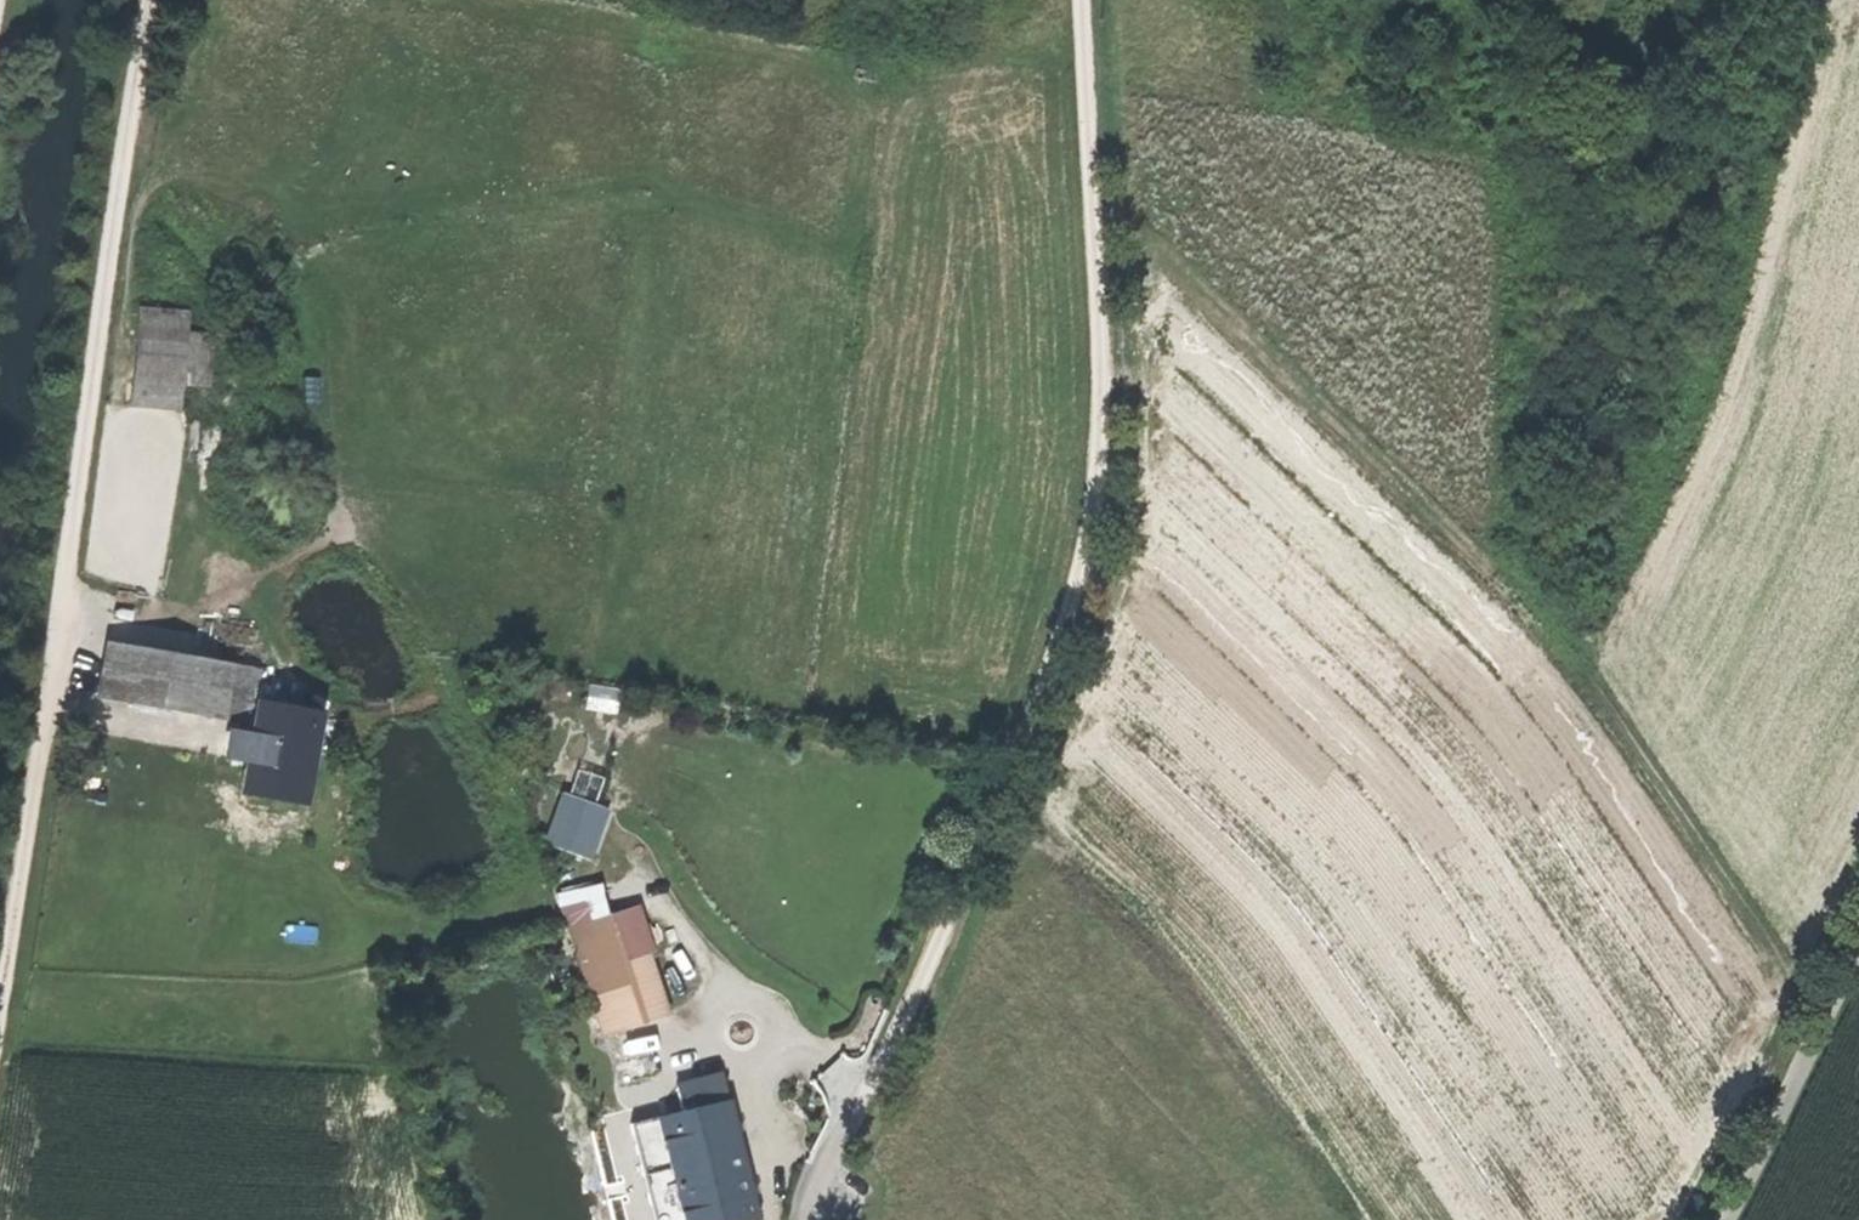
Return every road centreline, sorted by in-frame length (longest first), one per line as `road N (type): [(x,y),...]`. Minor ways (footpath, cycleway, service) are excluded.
road 1 (track): [(854,1219),(857,1150),(878,1069),(1040,699),(1092,504),(1101,367),(1082,0)]
road 2 (track): [(0,1010),(146,0)]
road 3 (track): [(1858,953),(1727,1219)]

